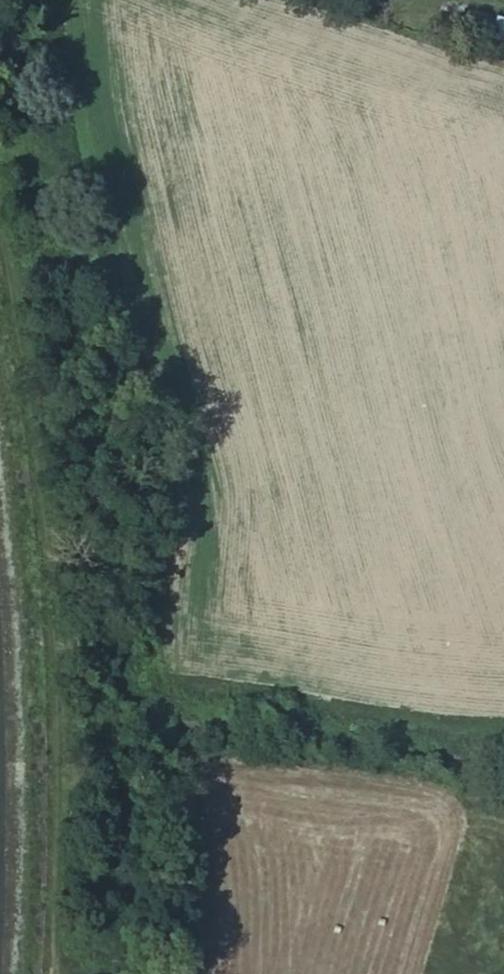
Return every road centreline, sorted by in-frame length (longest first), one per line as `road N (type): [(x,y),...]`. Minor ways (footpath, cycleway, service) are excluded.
road 1 (track): [(0,281),(51,696),(37,973)]

